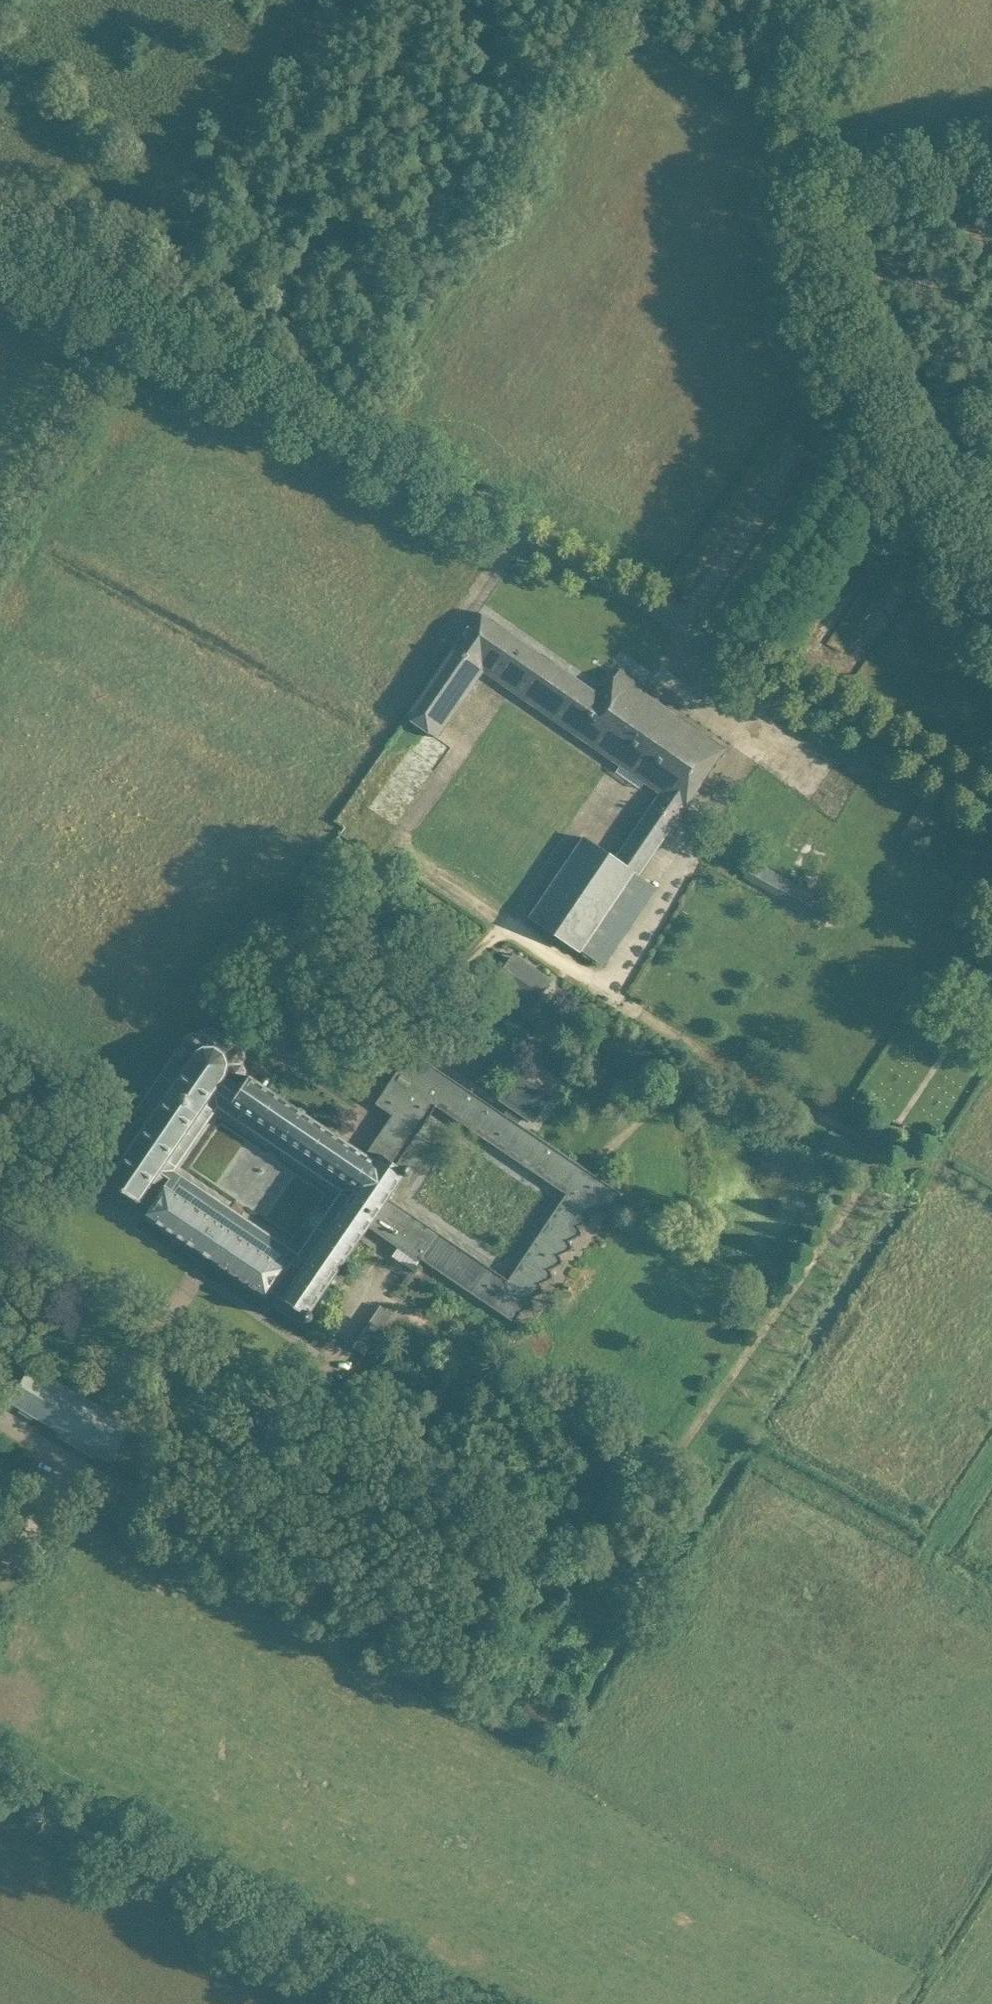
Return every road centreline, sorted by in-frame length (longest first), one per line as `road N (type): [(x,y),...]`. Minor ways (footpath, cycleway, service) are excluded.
road 1 (unclassified): [(0,510),(129,311),(991,791)]
road 2 (track): [(0,1786),(158,1865),(398,2003)]
road 3 (track): [(129,311),(0,243)]

